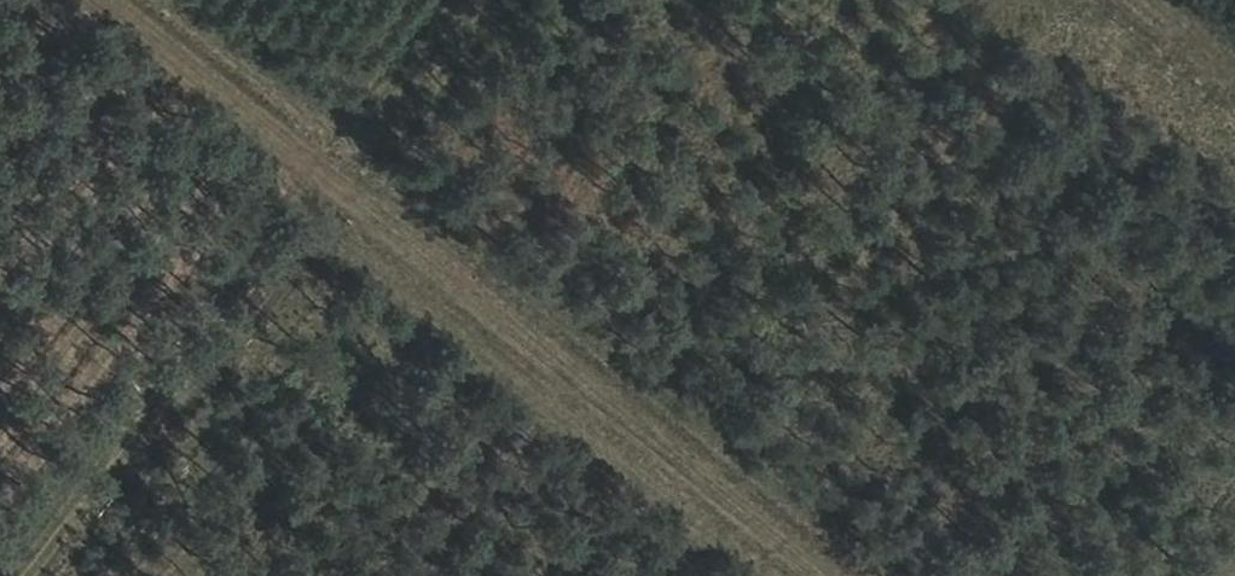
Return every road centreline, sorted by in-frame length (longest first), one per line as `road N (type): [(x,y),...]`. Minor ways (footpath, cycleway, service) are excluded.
road 1 (track): [(107,0),(828,575)]
road 2 (track): [(31,575),(484,0)]
road 3 (track): [(1087,0),(1234,115)]

